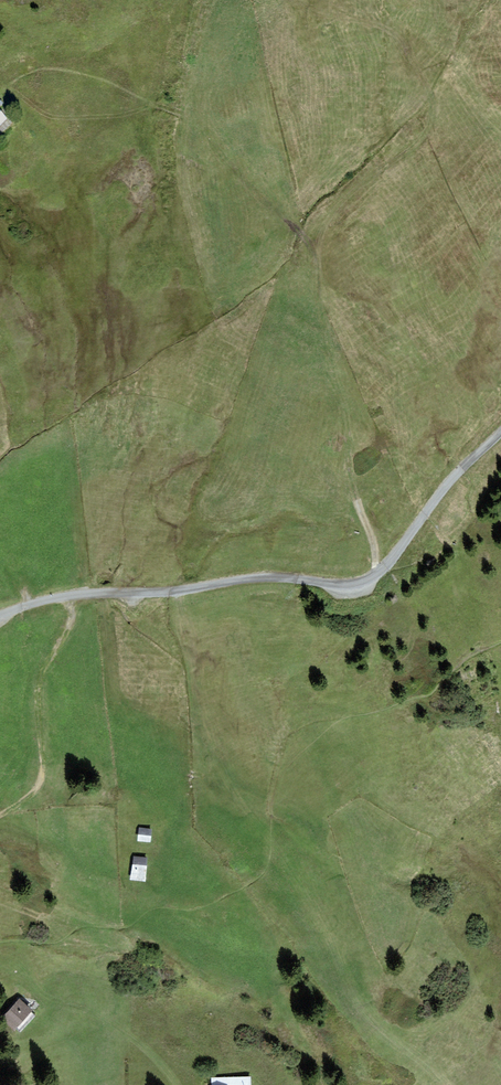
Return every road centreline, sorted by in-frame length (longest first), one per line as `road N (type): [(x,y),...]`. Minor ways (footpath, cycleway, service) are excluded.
road 1 (track): [(500,430),(460,468),(385,567),(354,584),(277,577),(66,596),(0,617)]
road 2 (track): [(333,358),(253,320),(232,320),(218,263),(219,164),(195,76),(86,51),(0,71)]
road 3 (track): [(377,575),(333,358),(303,267),(335,208),(433,123),(421,89)]
road 4 (track): [(66,596),(74,623),(41,673),(38,771),(24,799),(0,811)]

